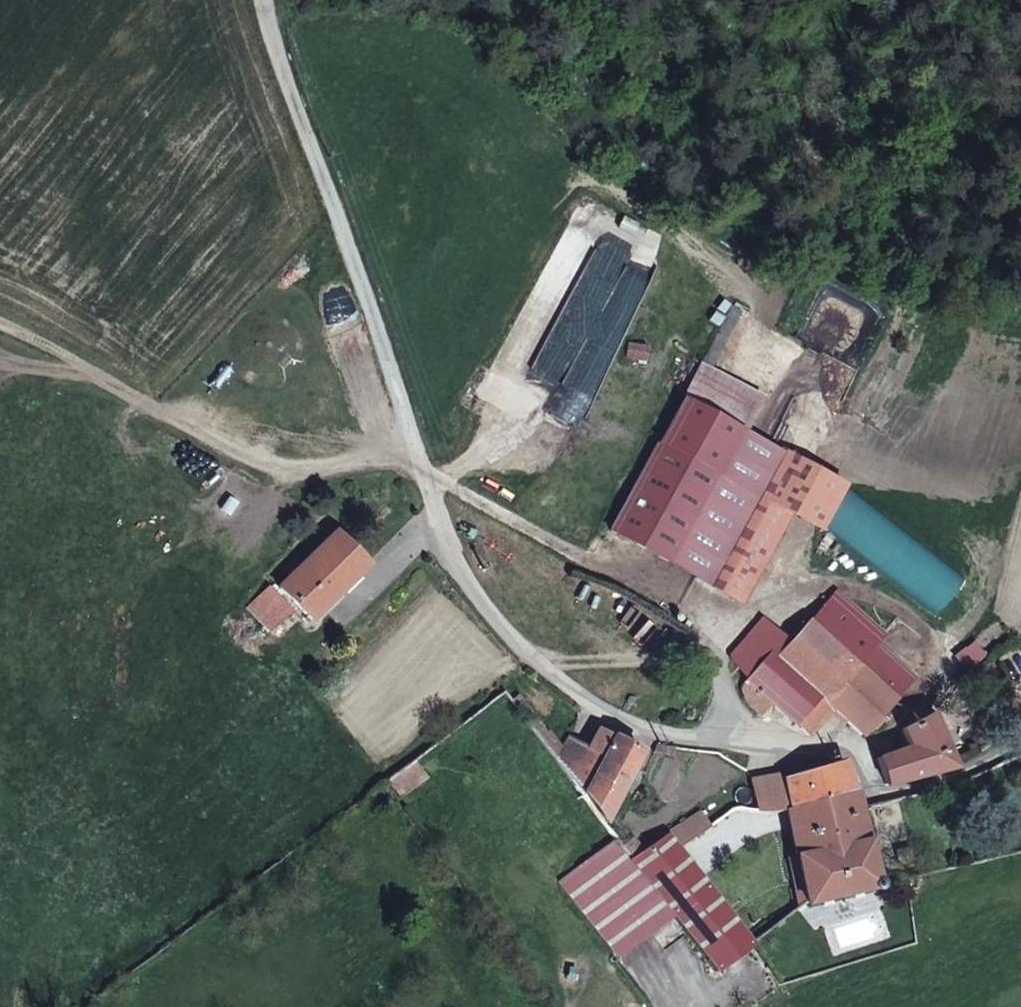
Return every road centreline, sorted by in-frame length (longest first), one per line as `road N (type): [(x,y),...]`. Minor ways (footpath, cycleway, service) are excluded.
road 1 (unclassified): [(1020,751),(954,790),(885,806)]

